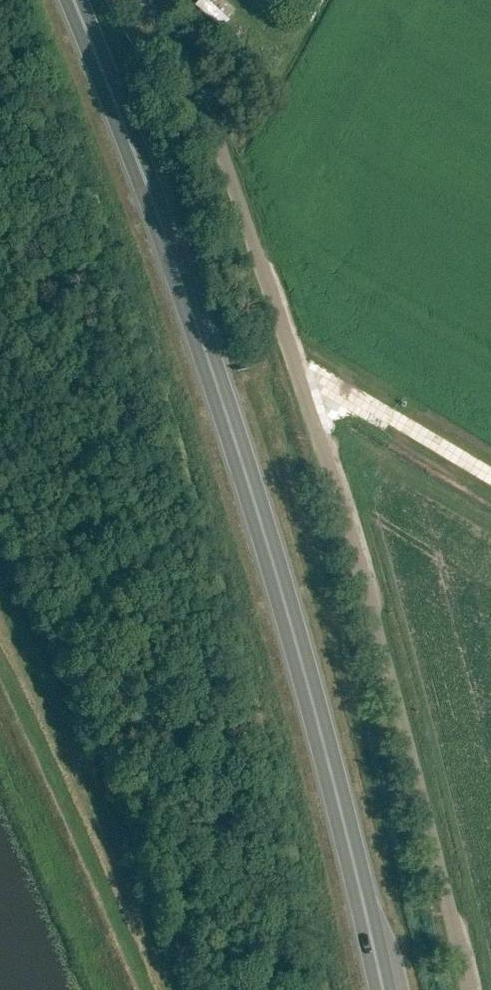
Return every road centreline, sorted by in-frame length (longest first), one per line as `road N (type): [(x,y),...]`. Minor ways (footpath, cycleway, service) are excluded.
road 1 (unclassified): [(466,989),(293,357),(215,140),(178,61),(136,0)]
road 2 (trunk): [(383,989),(323,730),(235,425),(79,0)]

